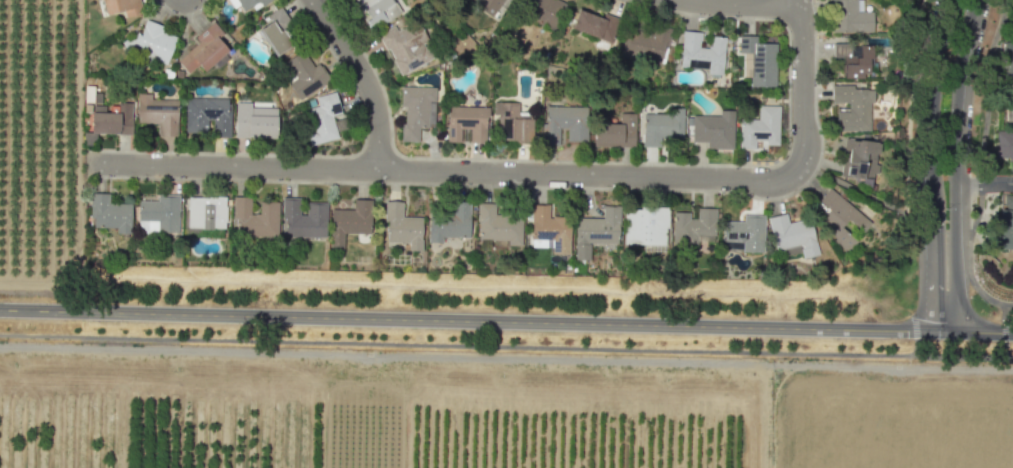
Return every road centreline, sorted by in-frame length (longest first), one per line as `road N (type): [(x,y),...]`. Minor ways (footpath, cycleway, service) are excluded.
road 1 (secondary): [(942,331),(0,309)]
road 2 (residential): [(87,162),(767,179),(798,161)]
road 3 (tertiary): [(942,331),(954,322),(957,98),(973,0)]
road 4 (tertiary): [(948,0),(931,135),(932,321),(942,331)]
road 5 (track): [(772,467),(773,408),(788,370),(1012,370)]
road 6 (residential): [(377,170),(374,102),(314,0)]
road 7 (residential): [(798,161),(799,0)]

